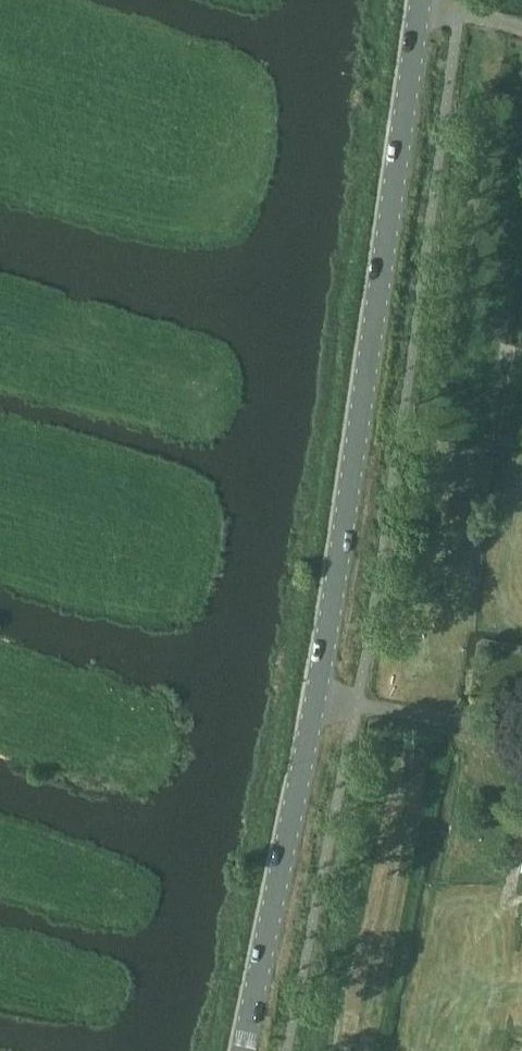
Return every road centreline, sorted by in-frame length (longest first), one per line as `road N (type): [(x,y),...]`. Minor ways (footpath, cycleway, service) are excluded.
road 1 (tertiary): [(243,1050),(352,509),(425,0)]

